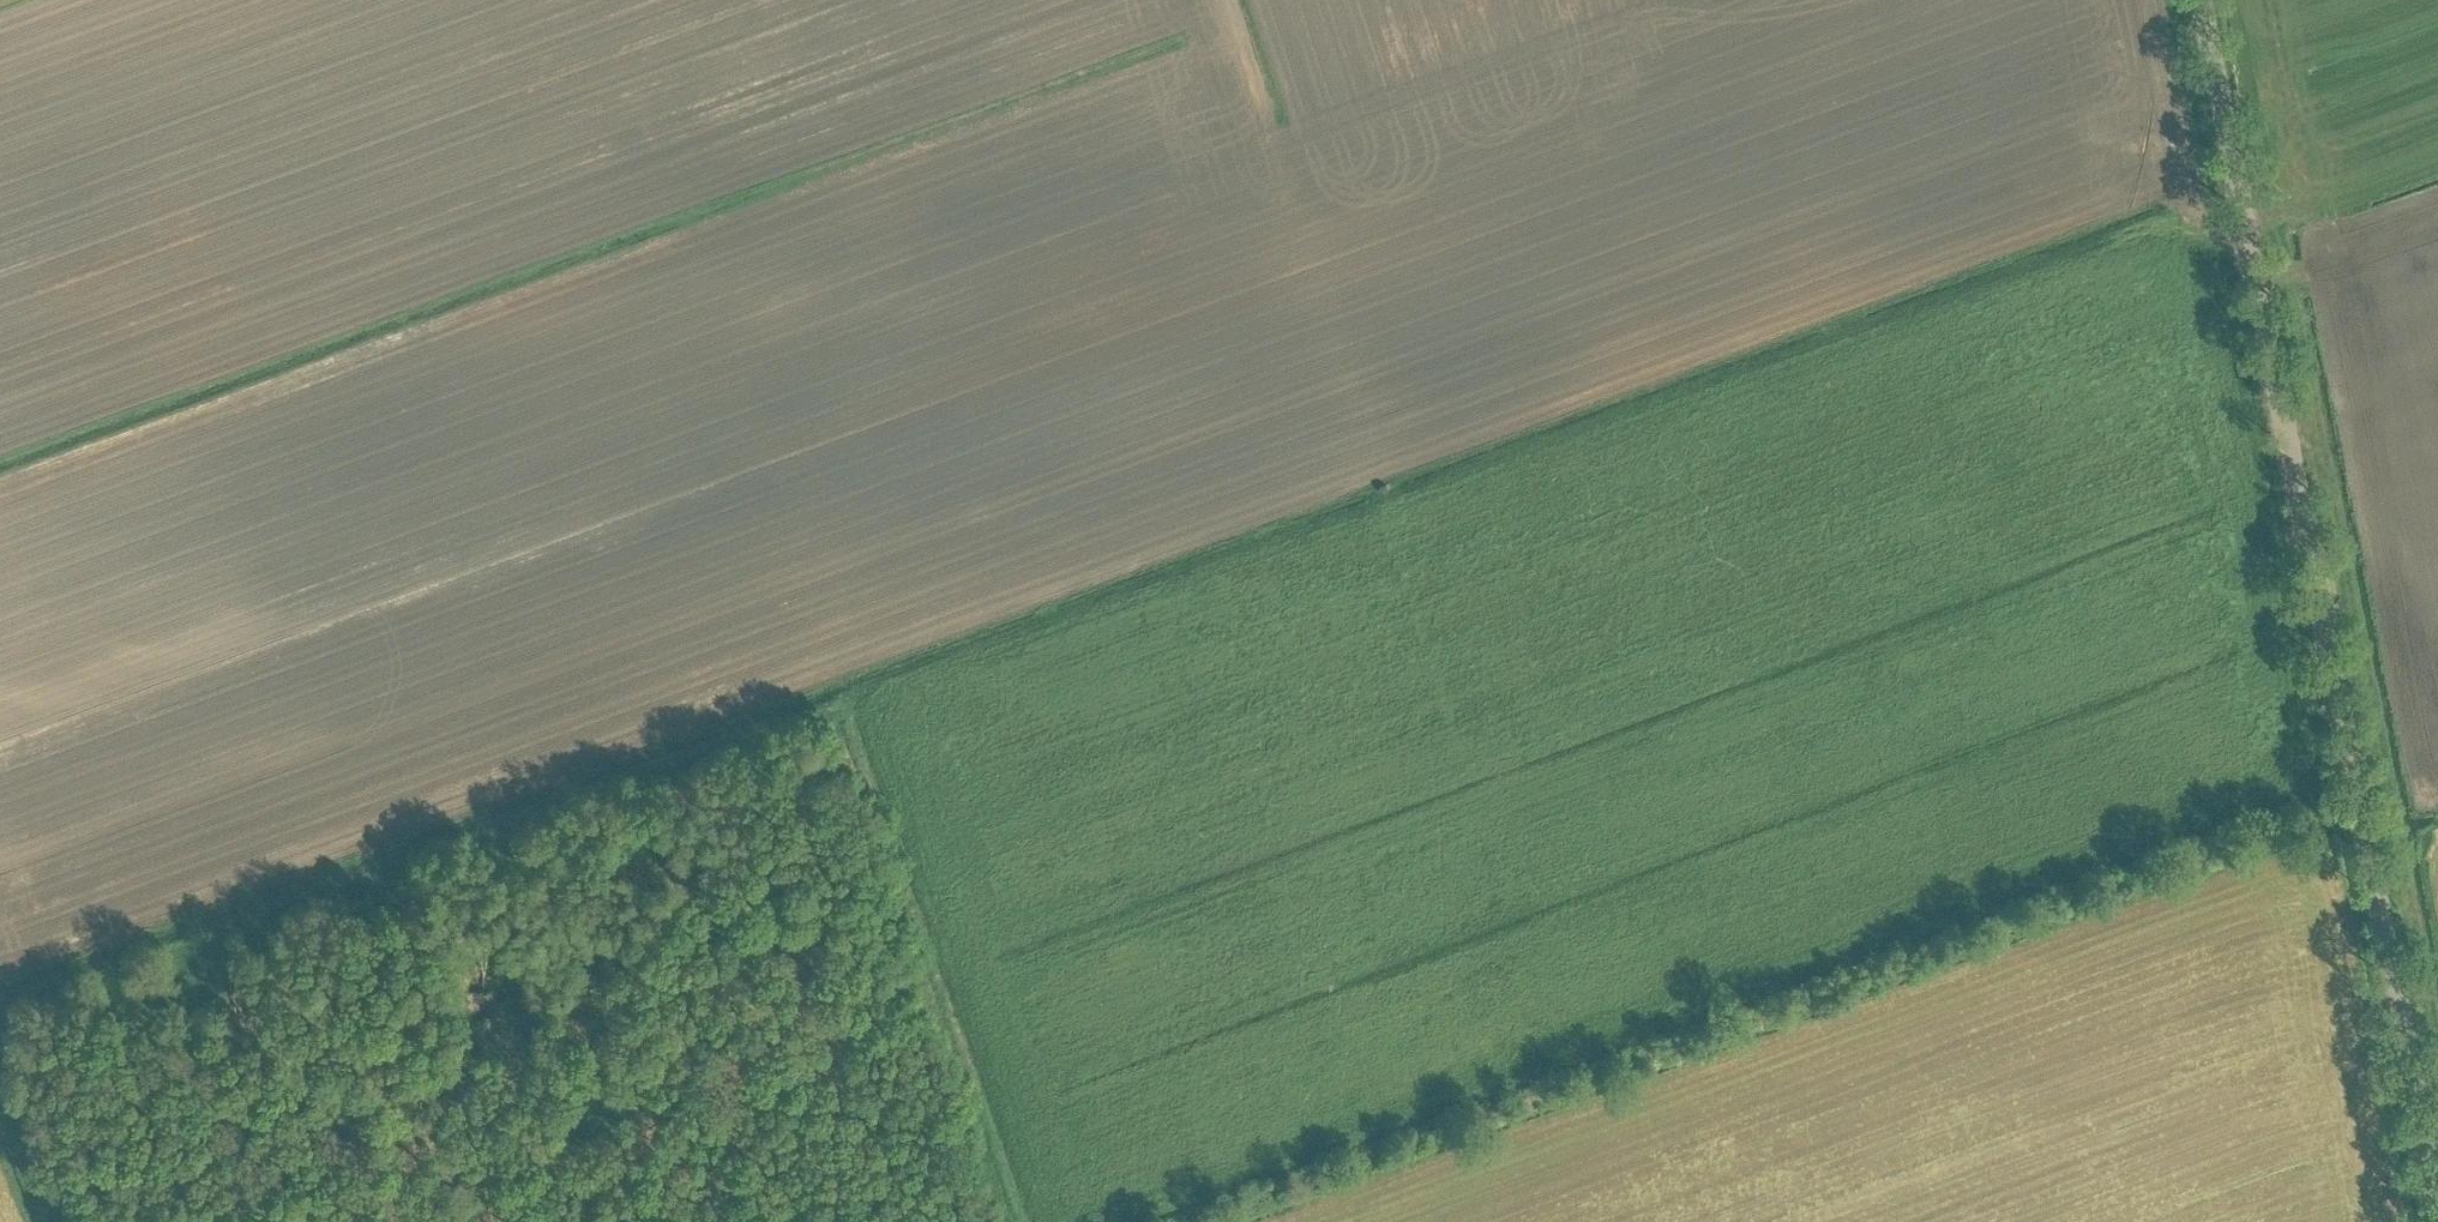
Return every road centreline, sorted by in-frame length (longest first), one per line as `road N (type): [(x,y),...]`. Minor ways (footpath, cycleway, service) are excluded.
road 1 (tertiary): [(2437,1166),(2203,0)]

